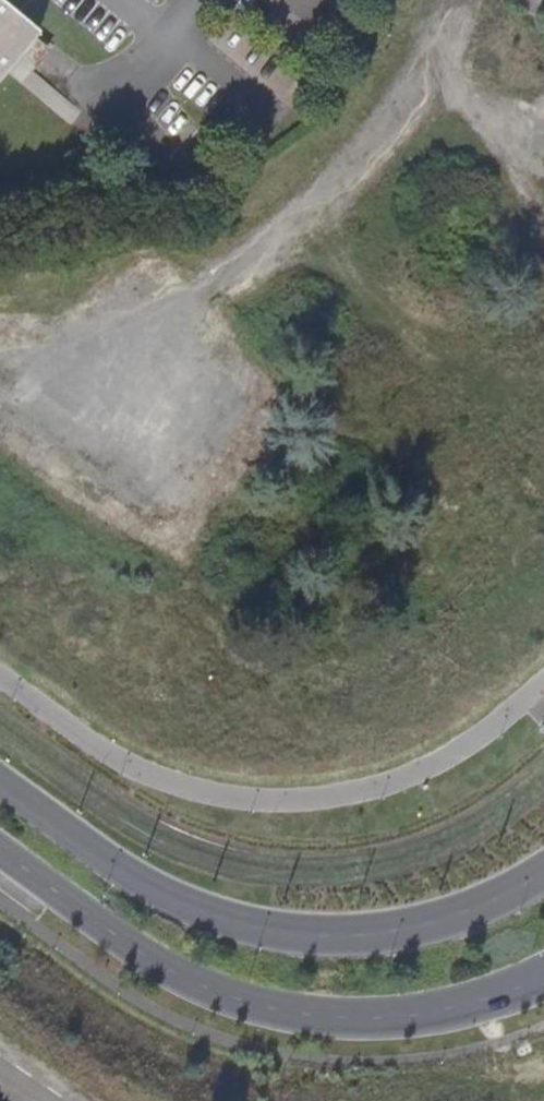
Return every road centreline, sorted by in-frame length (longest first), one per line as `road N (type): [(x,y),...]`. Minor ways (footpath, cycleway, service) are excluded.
road 1 (secondary): [(543,875),(439,922),(374,935),(283,932),(151,889),(0,780)]
road 2 (secondary): [(0,852),(168,971),(235,999),(375,1018),(480,999),(543,974)]

